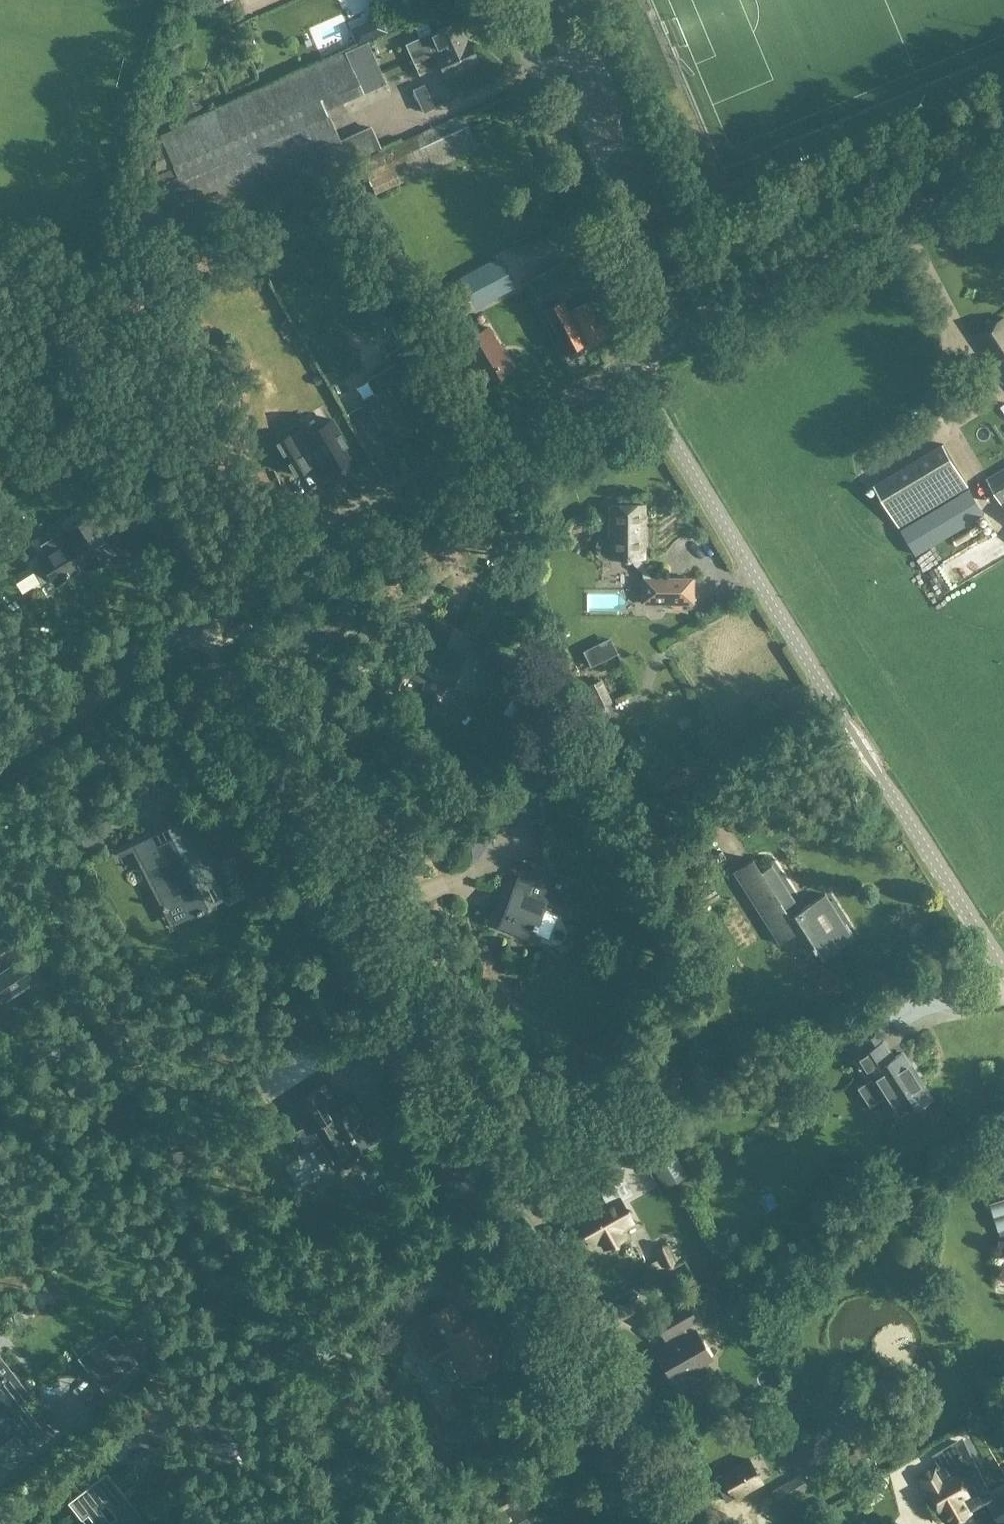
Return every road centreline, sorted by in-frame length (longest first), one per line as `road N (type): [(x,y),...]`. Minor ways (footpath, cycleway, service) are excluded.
road 1 (unclassified): [(709,1523),(247,711),(206,622)]
road 2 (unclassified): [(1003,970),(629,365)]
road 3 (tertiary): [(206,622),(629,365)]
road 4 (tertiary): [(658,348),(873,220),(1003,161)]
road 5 (unclassified): [(658,348),(503,0)]
road 6 (tertiary): [(0,760),(206,622)]

